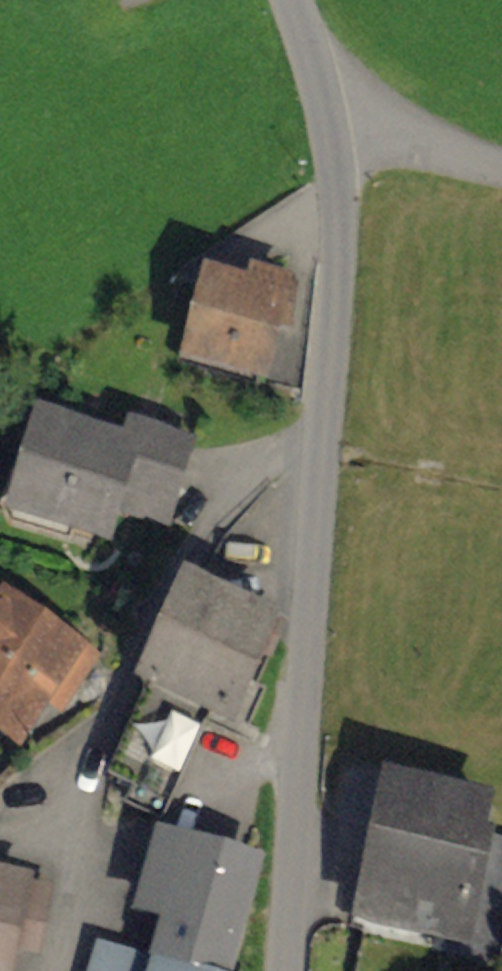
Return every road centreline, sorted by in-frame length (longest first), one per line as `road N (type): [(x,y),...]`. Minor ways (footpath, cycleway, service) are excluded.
road 1 (residential): [(323,430),(188,540),(162,582),(105,742),(51,970)]
road 2 (tertiary): [(323,430),(289,970)]
road 3 (tertiary): [(294,0),(338,124),(341,207),(323,430)]
road 4 (track): [(338,124),(501,162)]

